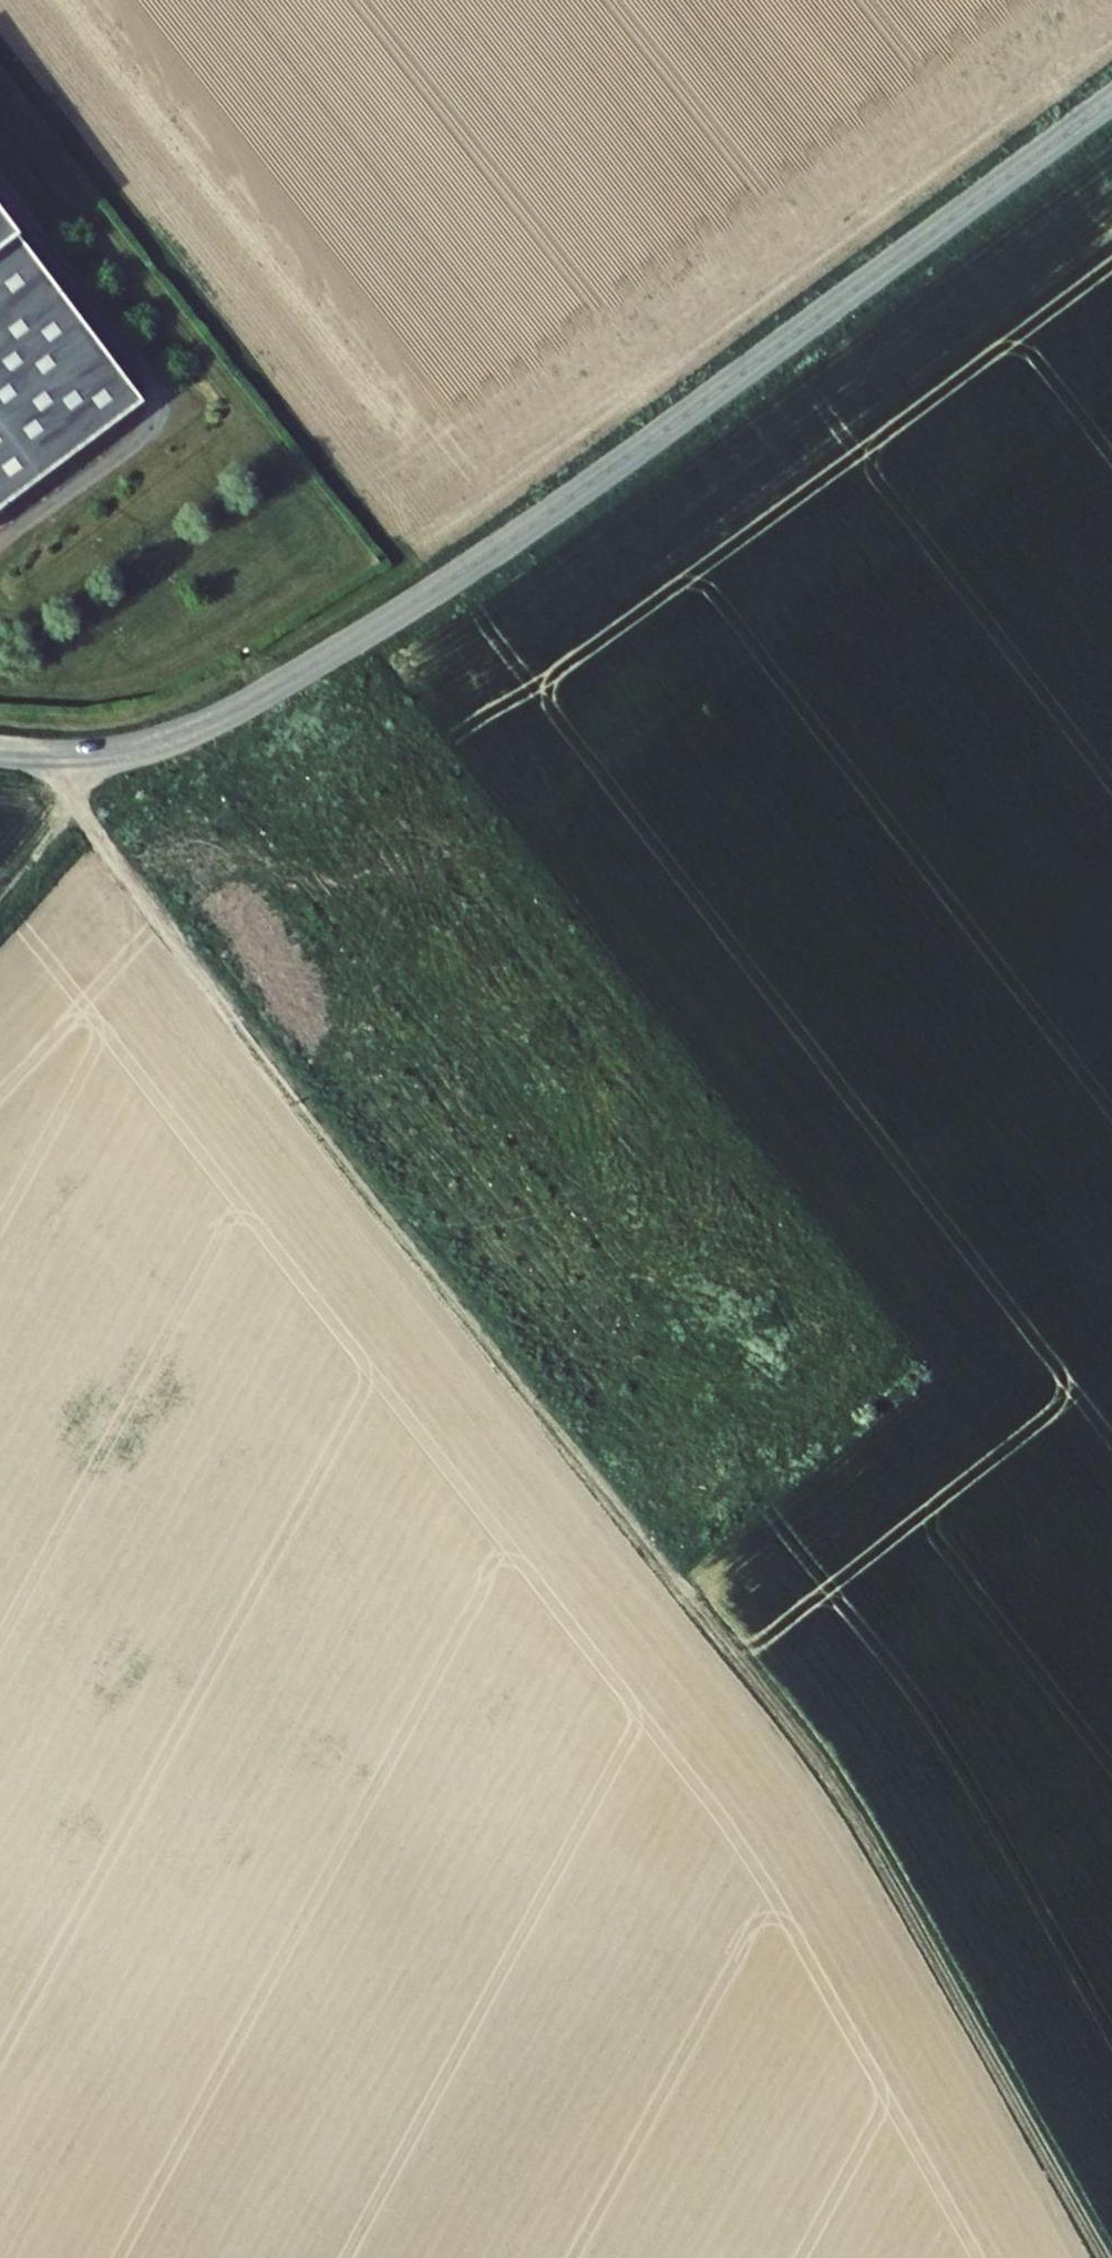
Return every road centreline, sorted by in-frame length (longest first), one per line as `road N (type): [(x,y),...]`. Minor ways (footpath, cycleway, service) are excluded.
road 1 (track): [(75,808),(806,1729),(1110,2257)]
road 2 (tertiary): [(0,752),(117,753),(245,705),(575,496),(1111,100)]
road 3 (track): [(0,896),(75,808),(97,756)]

